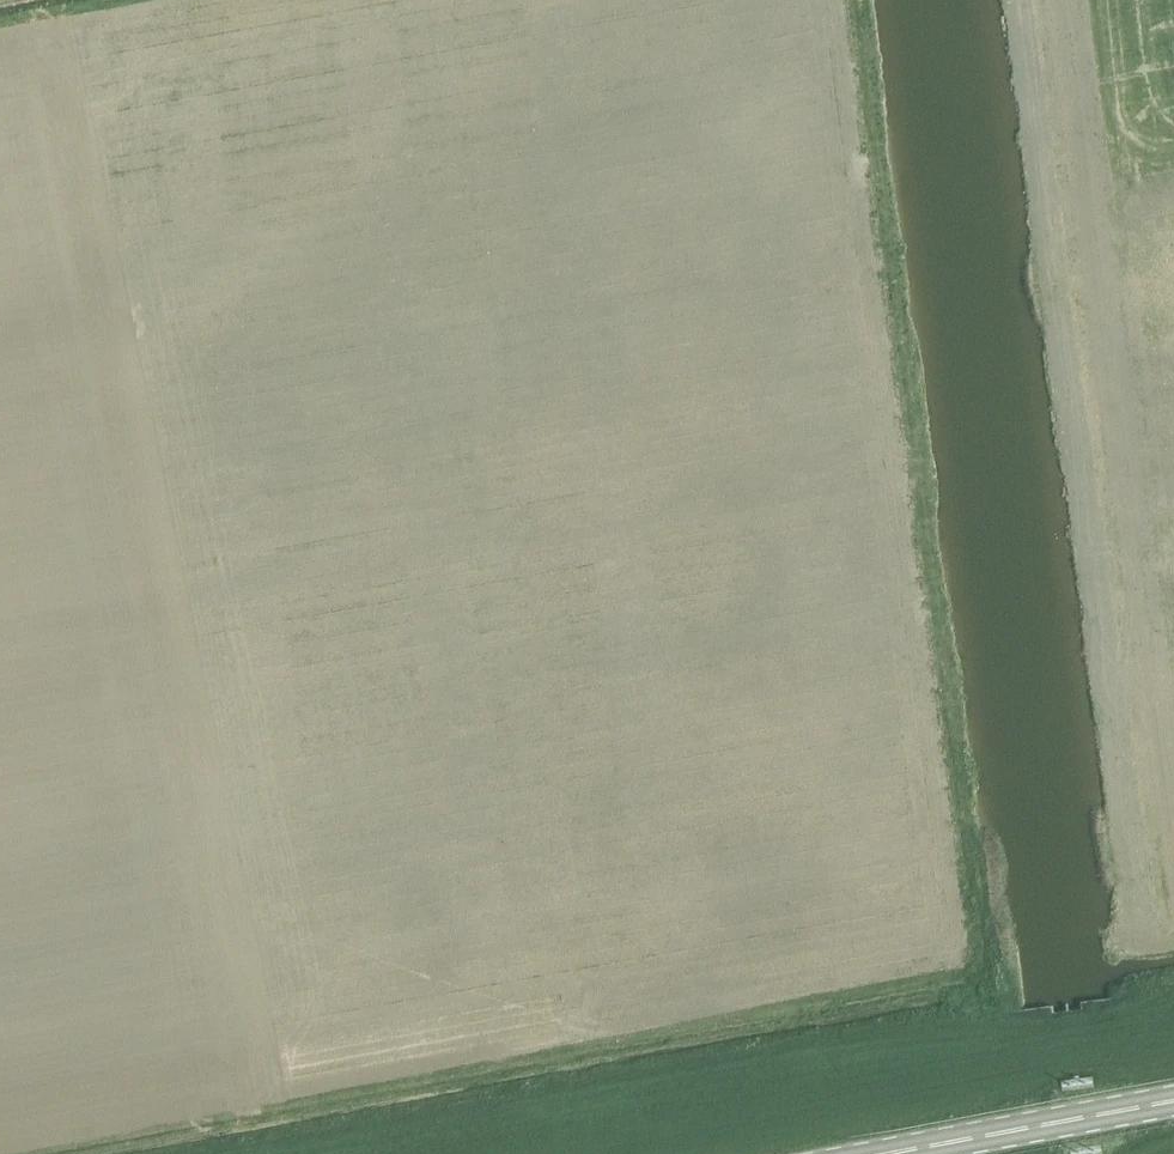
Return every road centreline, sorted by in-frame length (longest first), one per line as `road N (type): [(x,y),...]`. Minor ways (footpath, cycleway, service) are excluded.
road 1 (secondary): [(871,1153),(1173,1098)]

